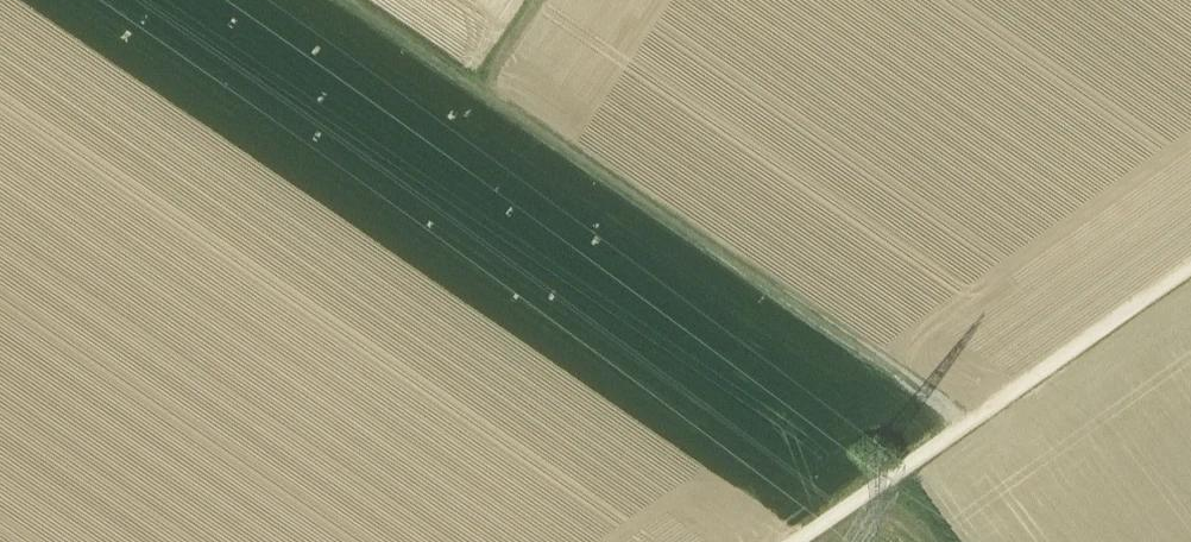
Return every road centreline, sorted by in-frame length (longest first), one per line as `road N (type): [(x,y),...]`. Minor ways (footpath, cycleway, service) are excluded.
road 1 (track): [(341,0),(964,425)]
road 2 (track): [(1190,267),(797,541)]

